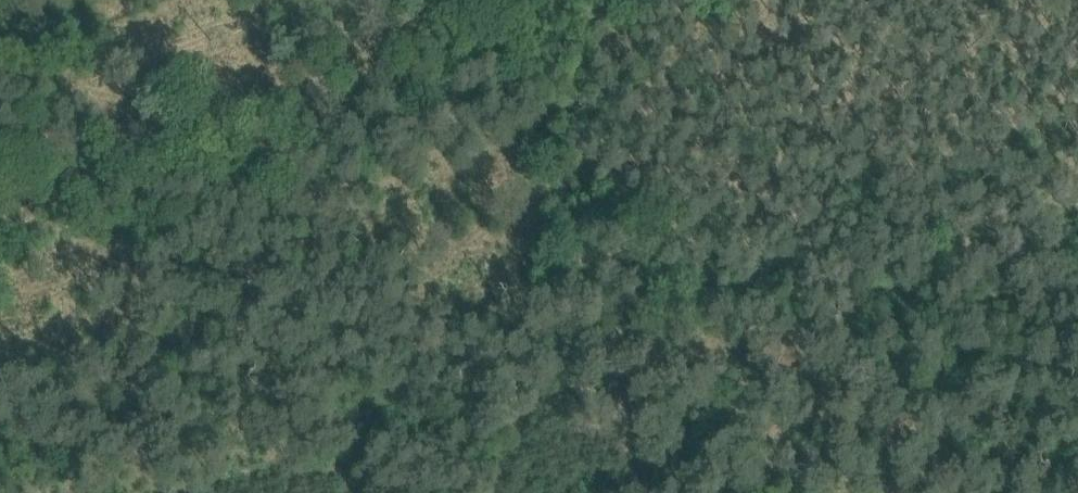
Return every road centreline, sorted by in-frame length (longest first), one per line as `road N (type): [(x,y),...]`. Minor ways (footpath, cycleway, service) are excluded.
road 1 (track): [(499,2),(0,217)]
road 2 (track): [(499,0),(620,391)]

